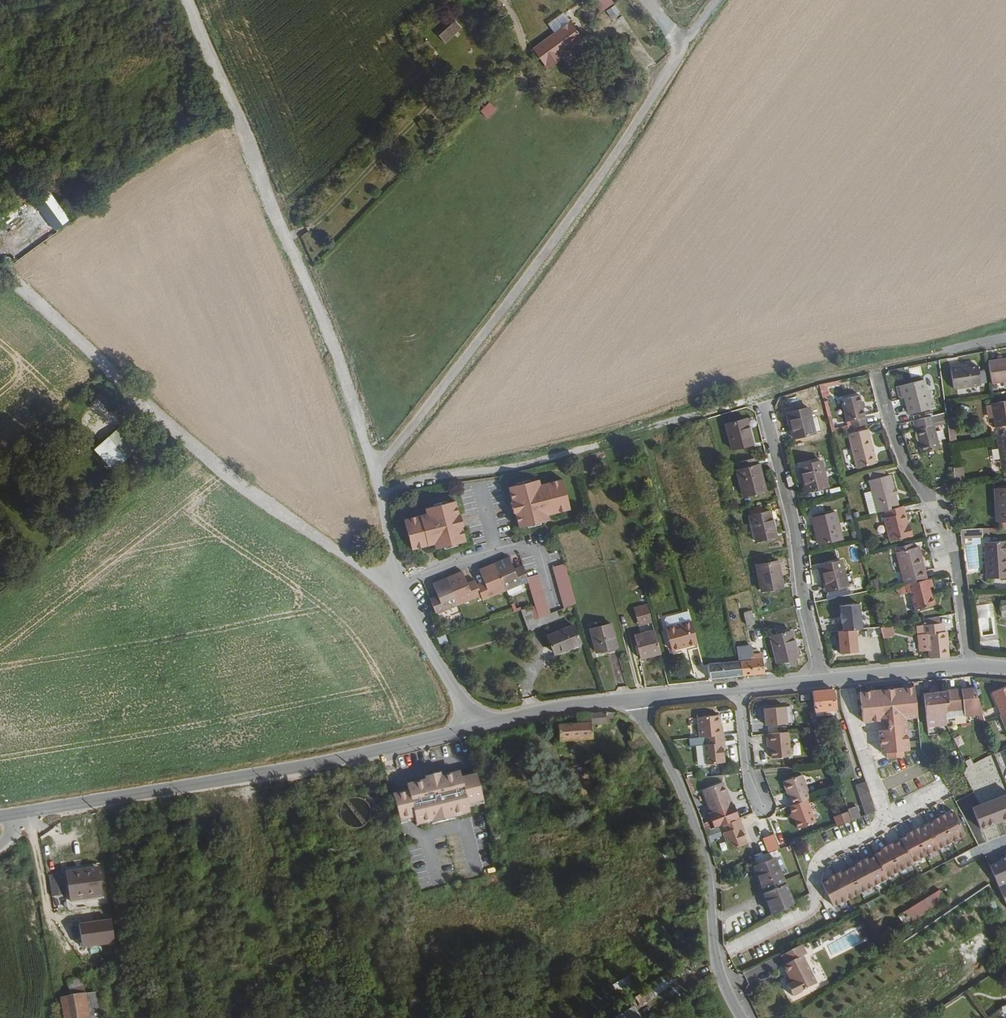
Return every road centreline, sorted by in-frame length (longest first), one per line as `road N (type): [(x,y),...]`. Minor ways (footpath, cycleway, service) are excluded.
road 1 (unclassified): [(397,586),(375,472),(340,364),(188,0)]
road 2 (track): [(718,0),(580,205),(375,472)]
road 3 (track): [(0,283),(63,322),(198,454),(373,578),(397,586)]
road 4 (tertiary): [(476,727),(313,765),(30,811)]
road 5 (residential): [(741,1017),(715,958),(707,866),(689,809),(635,698)]
road 6 (residential): [(971,665),(954,545),(904,462),(874,366)]
road 7 (residential): [(762,397),(824,680)]
road 8 (unclassified): [(476,727),(397,586)]
road 9 (tertiary): [(635,698),(476,727)]
road 10 (tertiary): [(971,665),(824,680)]

